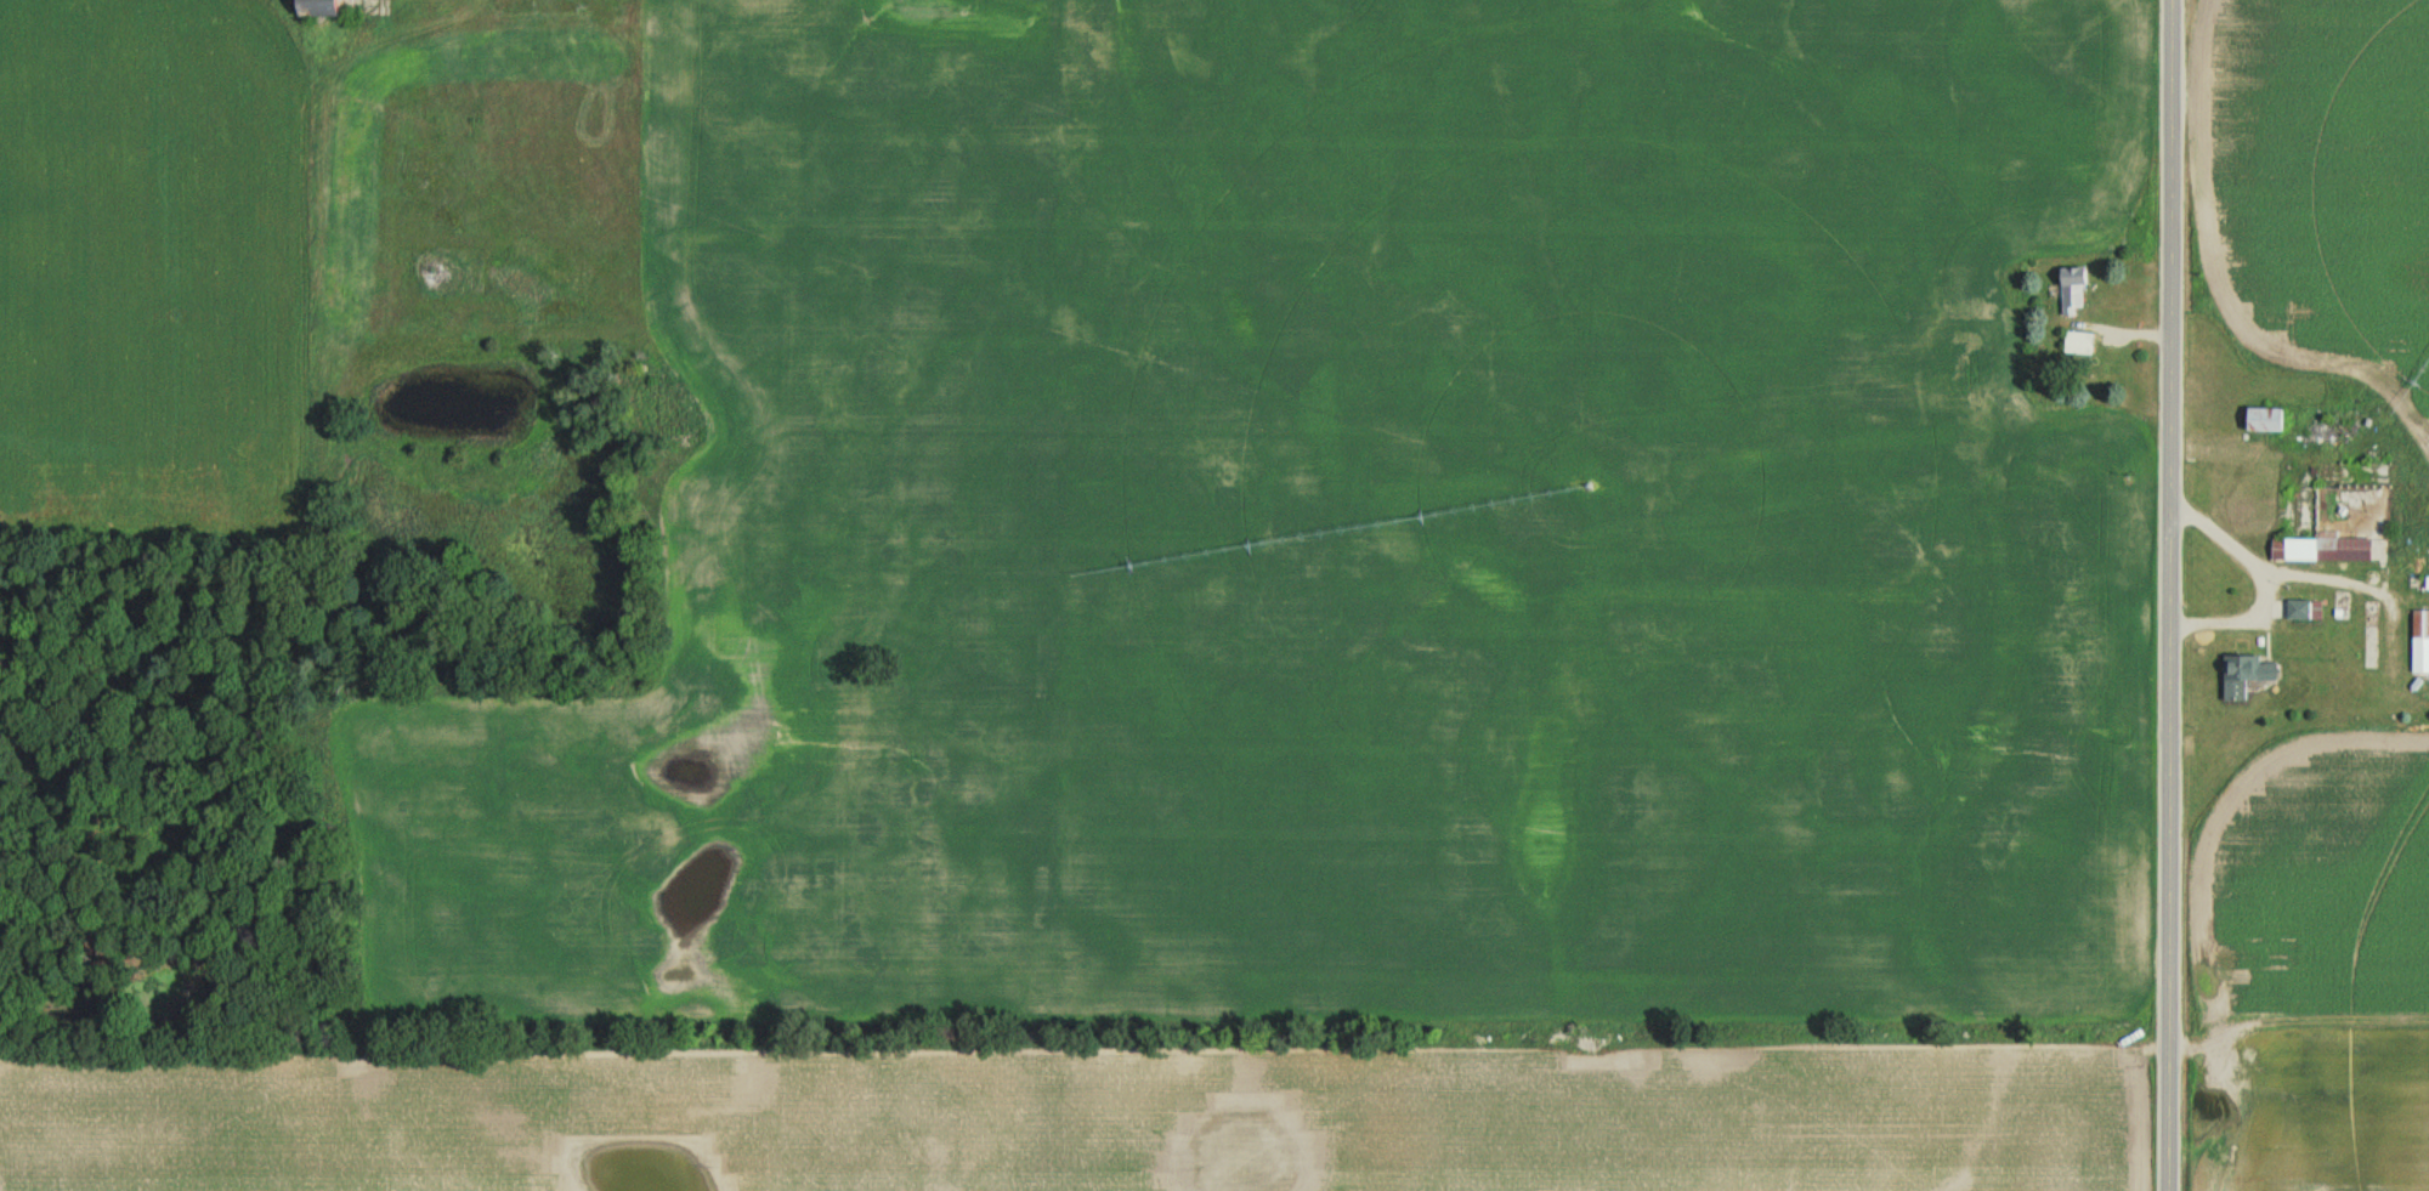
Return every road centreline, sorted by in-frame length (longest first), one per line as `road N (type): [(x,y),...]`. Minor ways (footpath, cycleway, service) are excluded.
road 1 (residential): [(2166,1190),(2170,0)]

